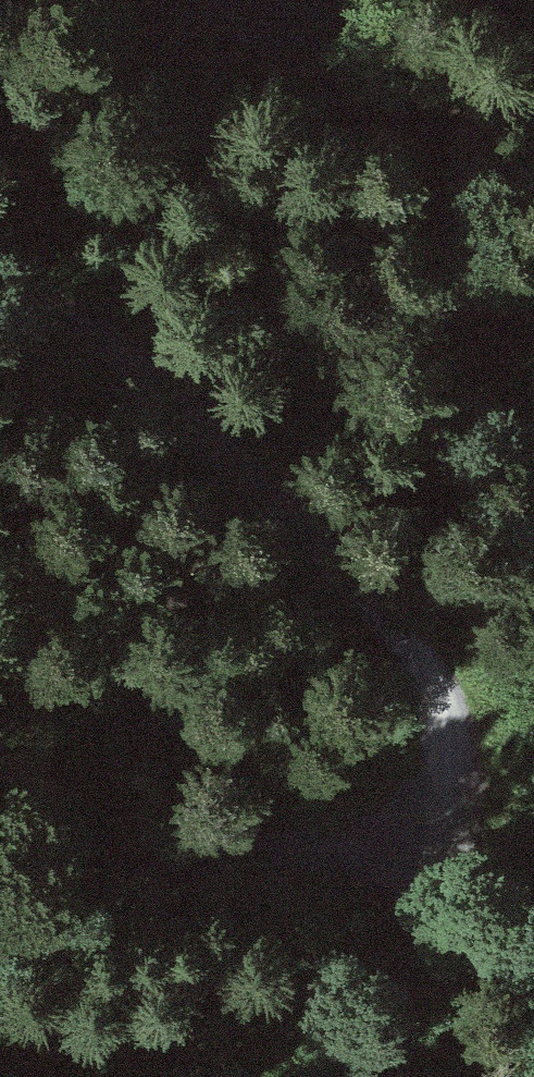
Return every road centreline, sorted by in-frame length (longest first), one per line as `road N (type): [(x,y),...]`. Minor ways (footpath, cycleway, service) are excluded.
road 1 (unclassified): [(0,277),(107,338),(420,645),(456,734),(448,837),(462,909),(494,949),(533,971)]
road 2 (track): [(448,837),(100,863),(0,905)]

